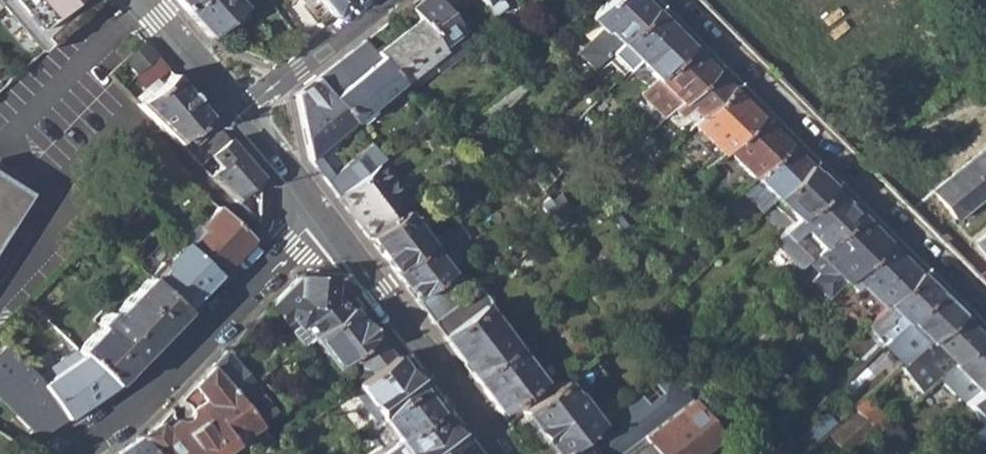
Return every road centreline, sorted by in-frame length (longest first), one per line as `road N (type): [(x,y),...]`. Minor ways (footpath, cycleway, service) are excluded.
road 1 (residential): [(985,322),(661,0)]
road 2 (residential): [(320,218),(63,453)]
road 3 (tertiary): [(320,218),(497,453)]
road 4 (residential): [(389,0),(238,113)]
road 5 (tertiary): [(139,0),(238,113)]
road 6 (tertiary): [(238,113),(320,218)]

